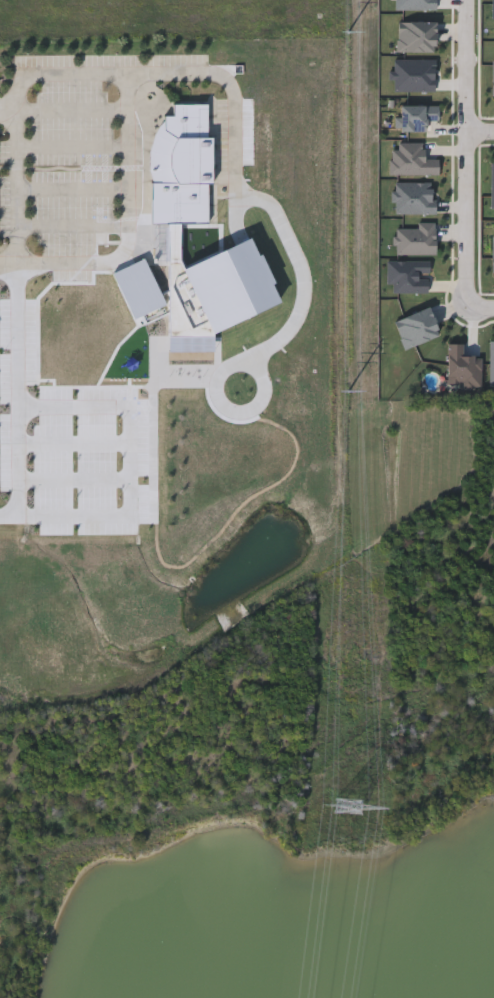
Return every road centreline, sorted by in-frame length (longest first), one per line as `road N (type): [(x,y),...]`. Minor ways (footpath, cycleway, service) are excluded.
road 1 (residential): [(475,301),(466,265),(467,0)]

